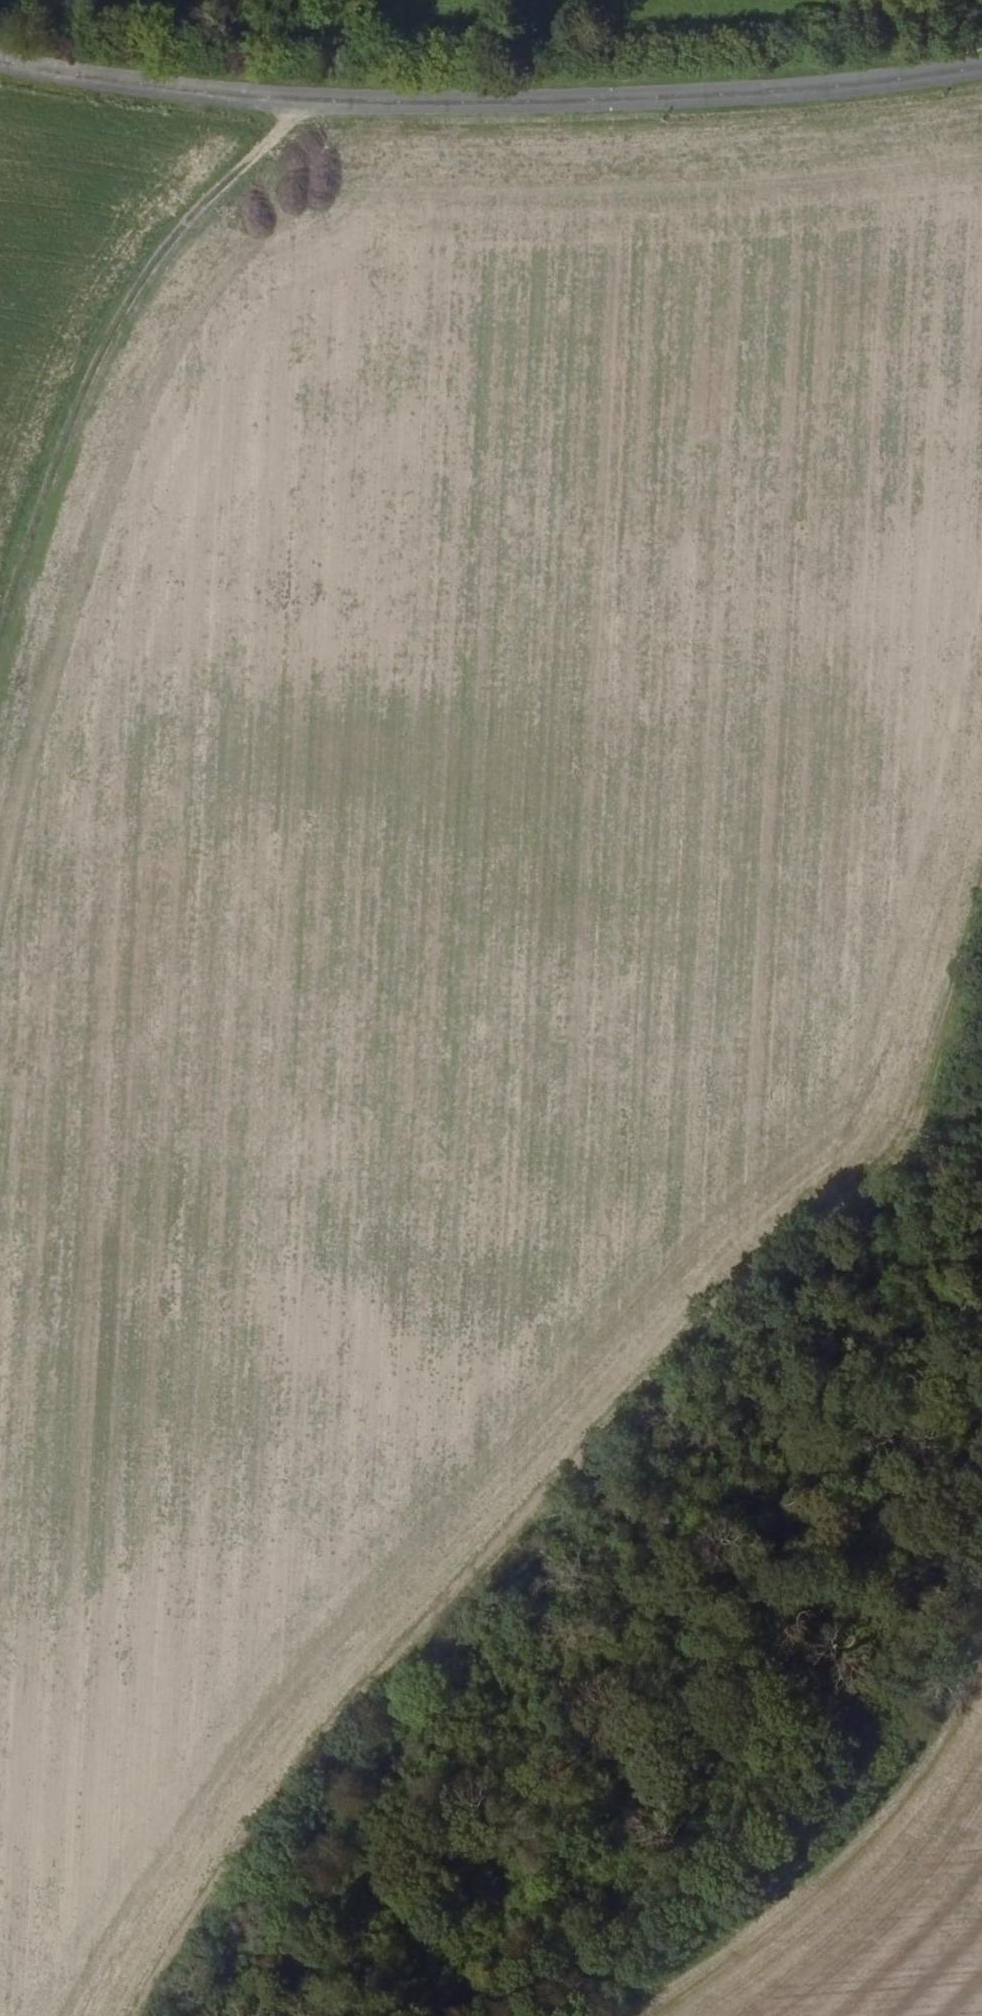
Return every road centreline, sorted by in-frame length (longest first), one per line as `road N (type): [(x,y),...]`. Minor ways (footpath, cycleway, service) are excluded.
road 1 (tertiary): [(0,65),(111,85),(309,105),(600,106),(981,71)]
road 2 (track): [(0,636),(124,301),(309,105)]

